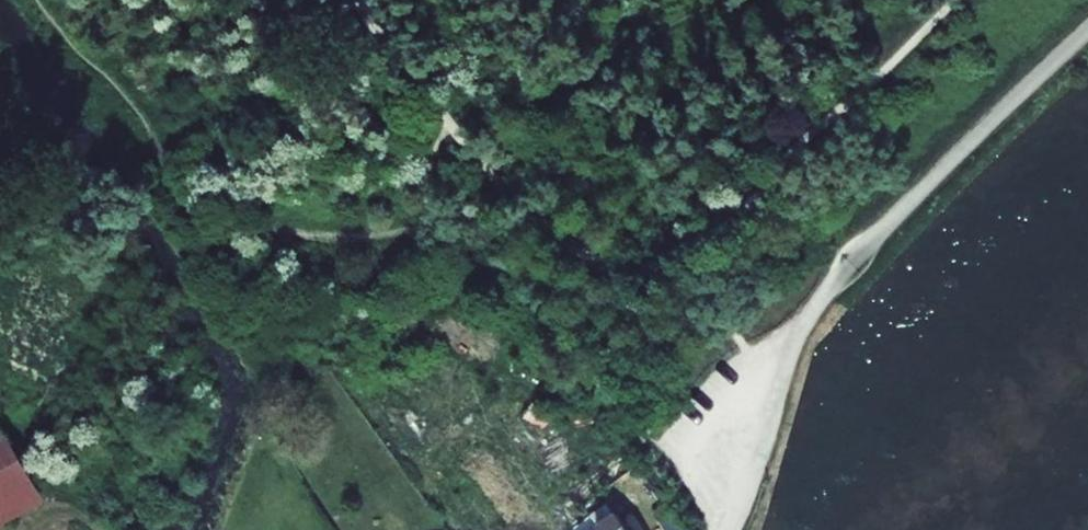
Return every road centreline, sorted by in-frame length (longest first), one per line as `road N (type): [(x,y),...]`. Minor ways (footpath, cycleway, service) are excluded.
road 1 (unclassified): [(849,261),(814,306),(785,366),(730,529)]

